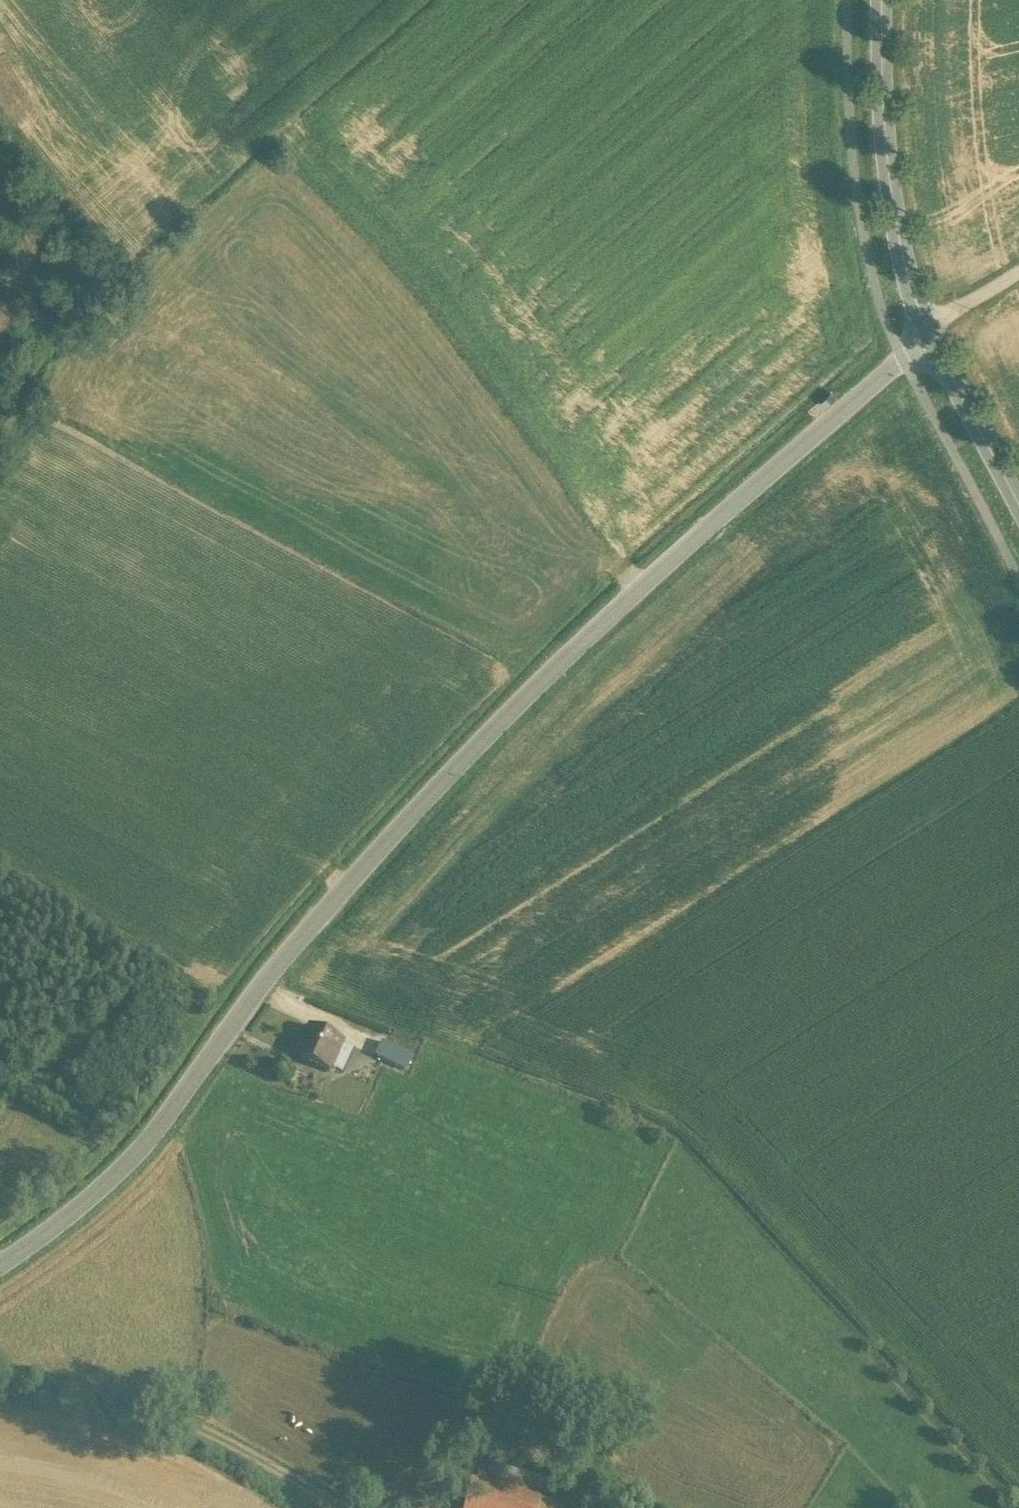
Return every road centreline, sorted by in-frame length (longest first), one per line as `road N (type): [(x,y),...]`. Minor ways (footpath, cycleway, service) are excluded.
road 1 (tertiary): [(0,1257),(141,1141),(294,935),(472,739),(683,533),(929,332)]
road 2 (tertiary): [(929,332),(889,148),(886,0)]
road 3 (tertiary): [(1018,520),(929,332)]

